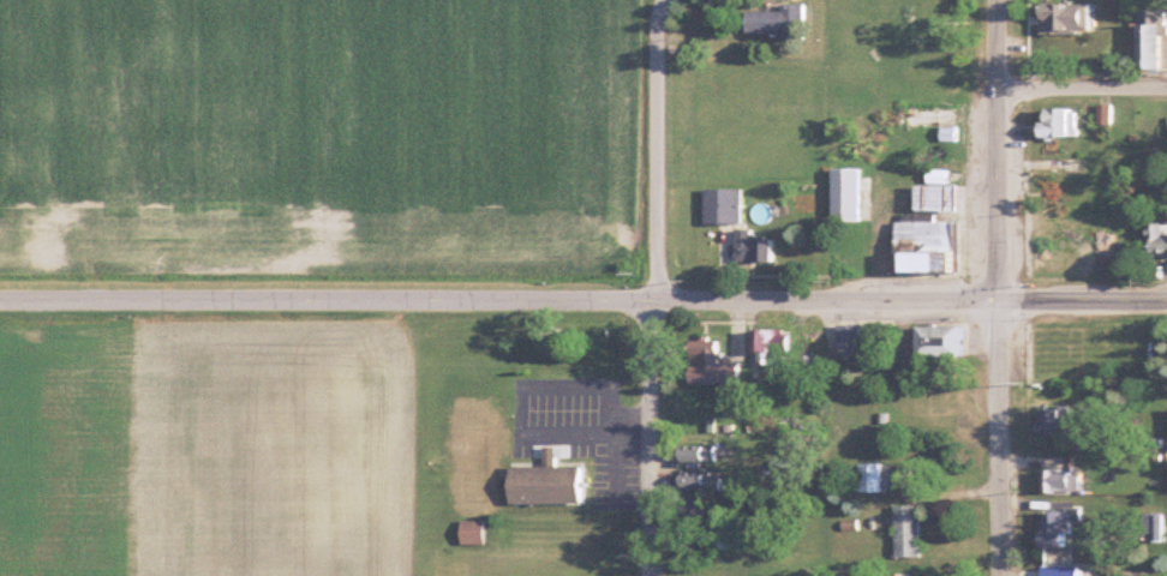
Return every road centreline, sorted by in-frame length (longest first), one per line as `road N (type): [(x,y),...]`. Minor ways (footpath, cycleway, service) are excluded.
road 1 (residential): [(659,306),(0,306)]
road 2 (residential): [(1000,575),(999,0)]
road 3 (residential): [(998,307),(659,306)]
road 4 (residential): [(659,306),(660,22),(668,0)]
road 5 (residential): [(655,575),(659,306)]
road 6 (residential): [(1166,92),(998,90)]
road 7 (residential): [(998,307),(1166,306)]

